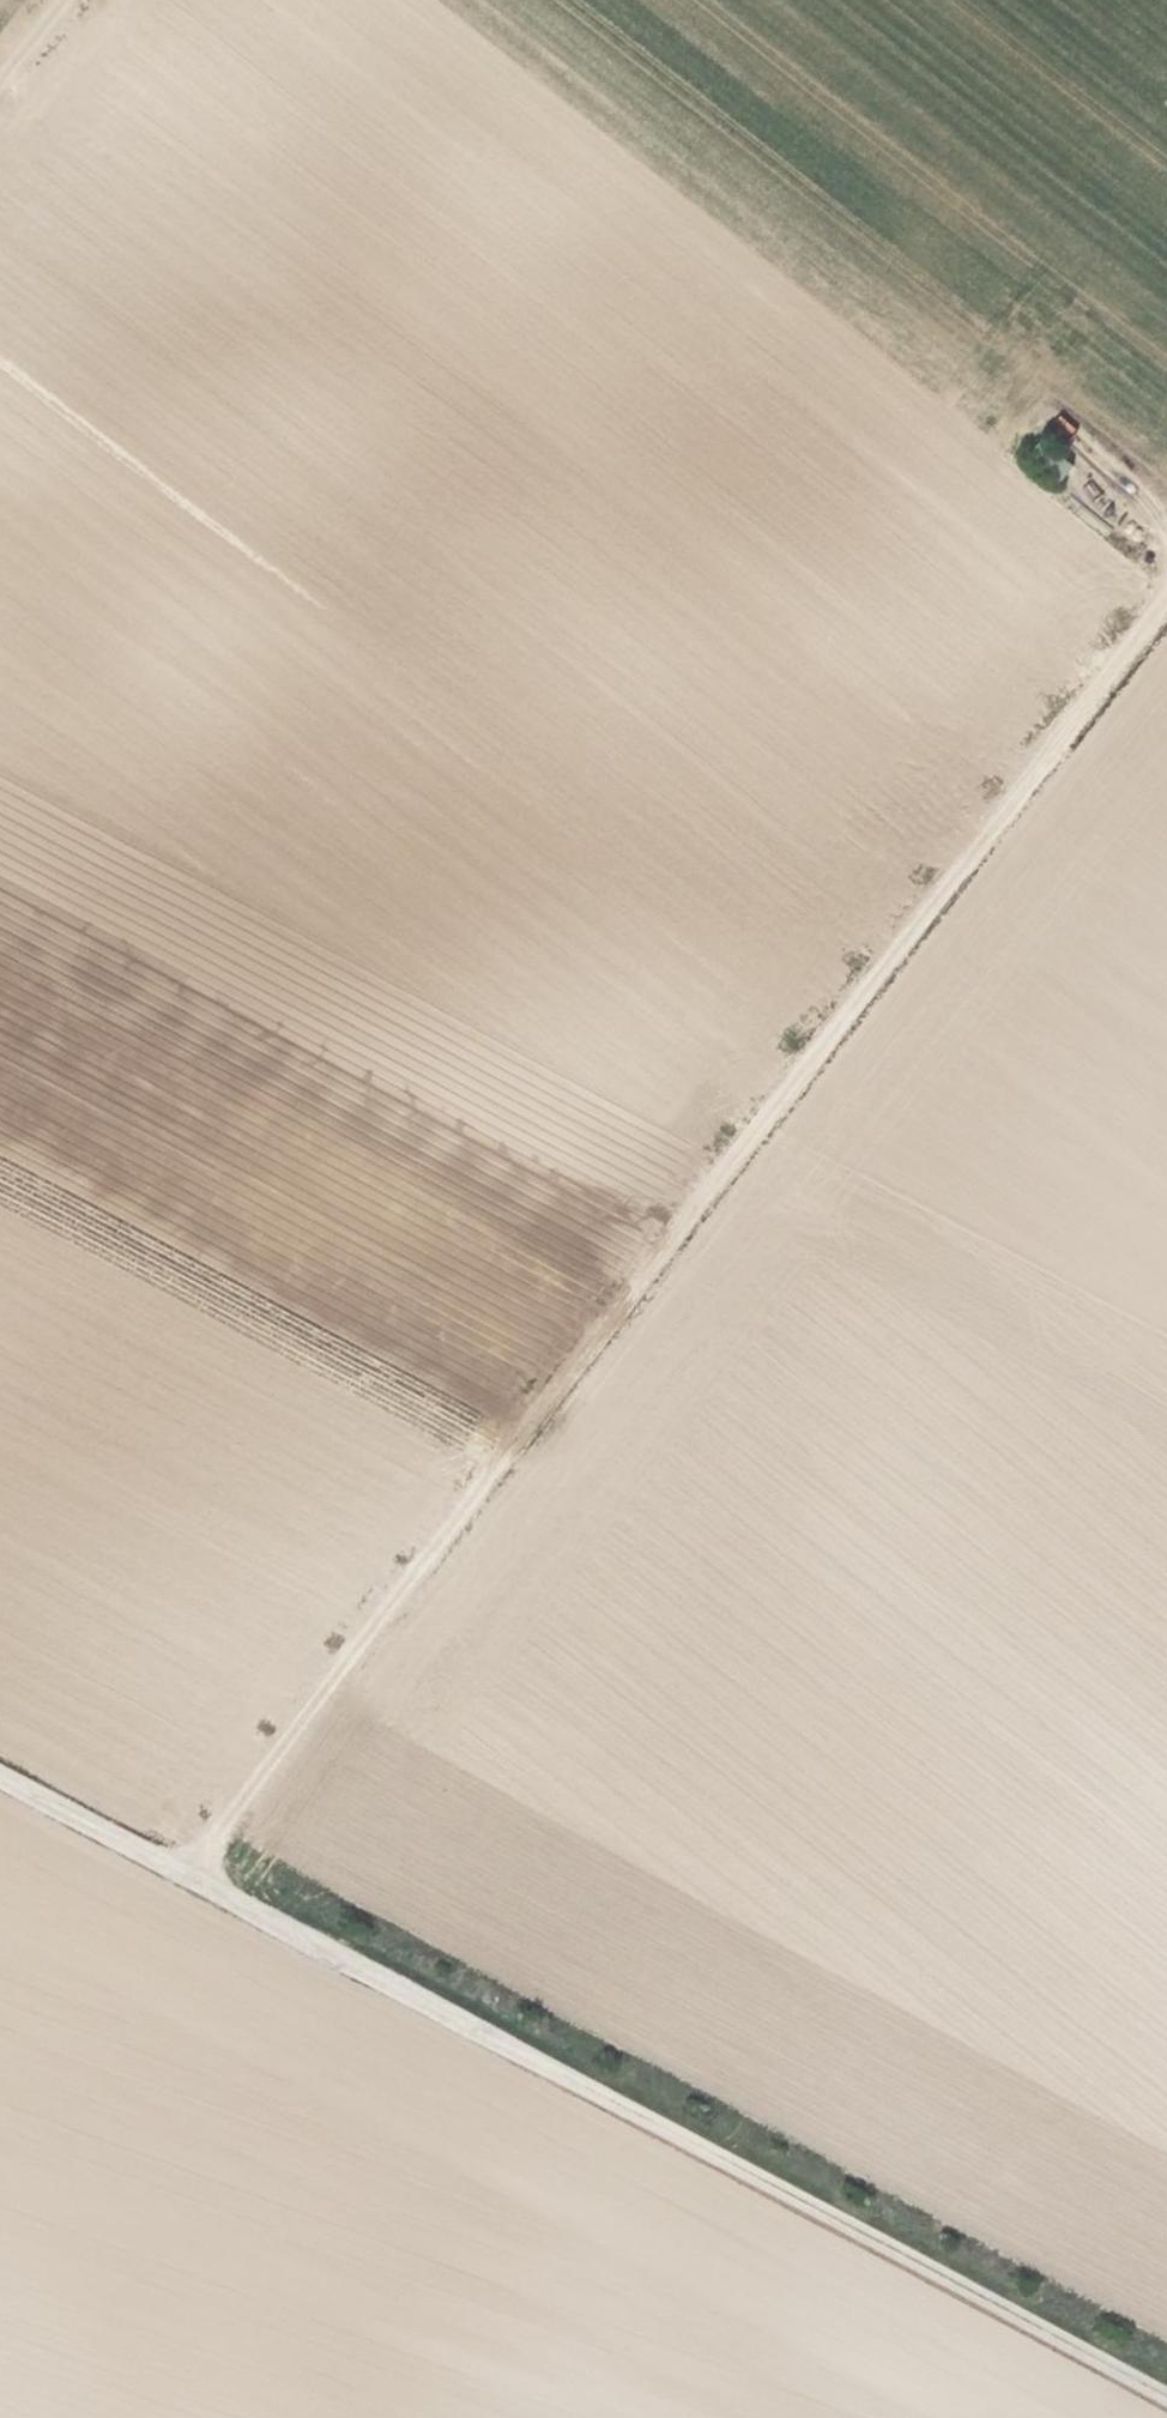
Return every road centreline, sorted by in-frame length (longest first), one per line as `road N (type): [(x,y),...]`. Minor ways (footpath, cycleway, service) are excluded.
road 1 (track): [(1166,596),(187,1868)]
road 2 (track): [(1166,2393),(0,1771)]

